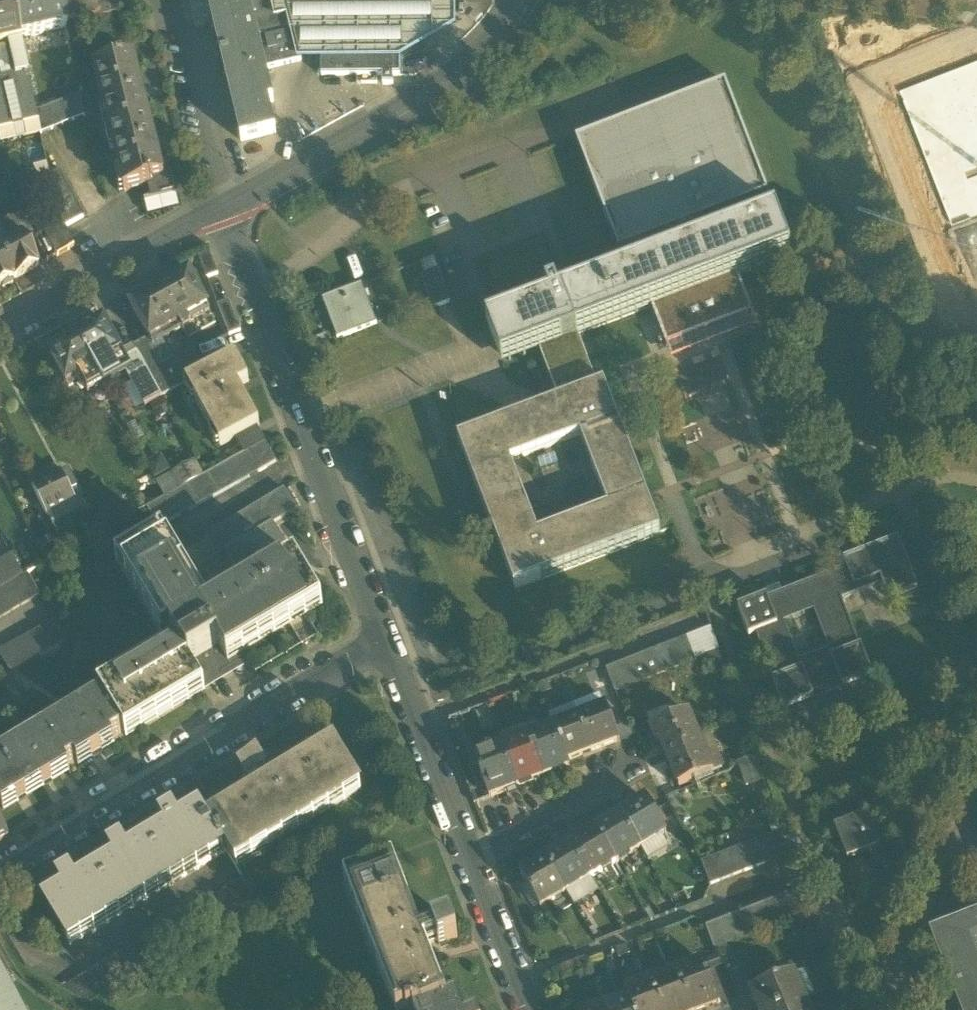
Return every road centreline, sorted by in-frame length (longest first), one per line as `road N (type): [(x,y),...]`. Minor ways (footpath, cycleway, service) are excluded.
road 1 (residential): [(385,637),(225,209)]
road 2 (residential): [(0,877),(282,710),(385,637)]
road 3 (residential): [(526,1009),(385,637)]
road 4 (residential): [(523,0),(468,71),(433,98),(225,209)]
road 5 (residential): [(225,209),(0,340)]
road 6 (residential): [(225,209),(169,12)]

